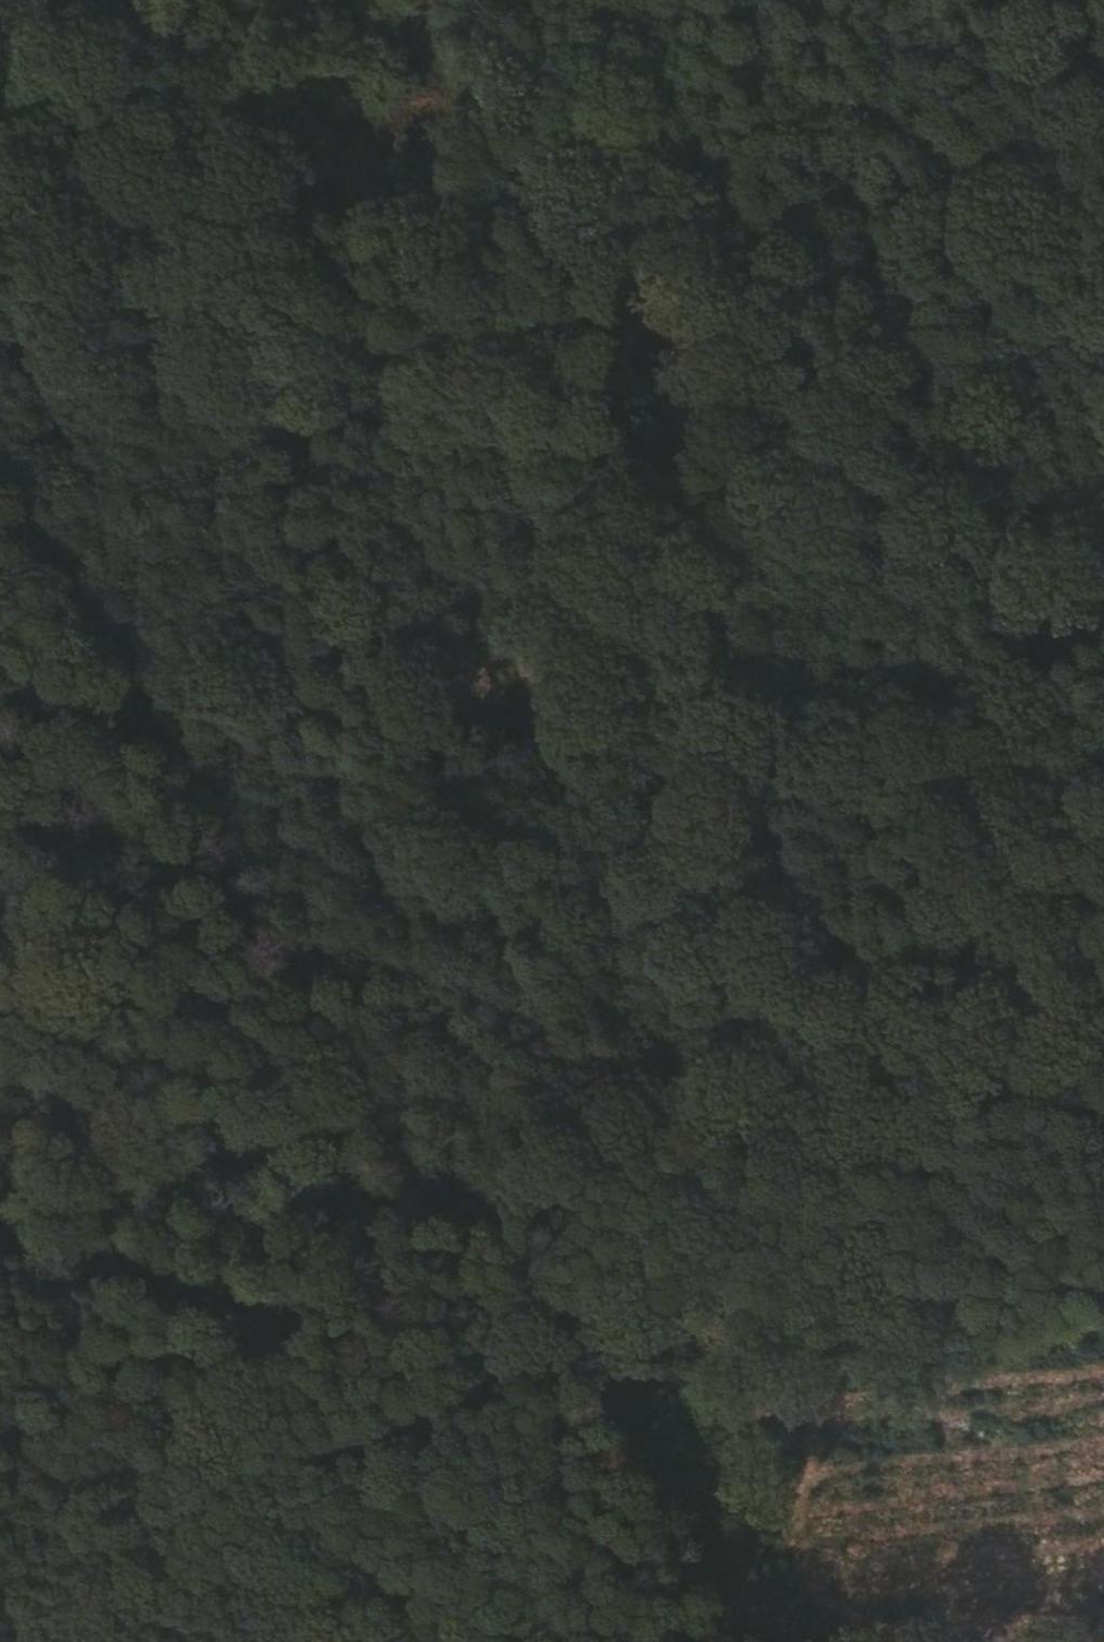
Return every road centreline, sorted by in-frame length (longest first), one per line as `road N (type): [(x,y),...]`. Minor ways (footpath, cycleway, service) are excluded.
road 1 (track): [(0,445),(477,1210),(778,1641)]

